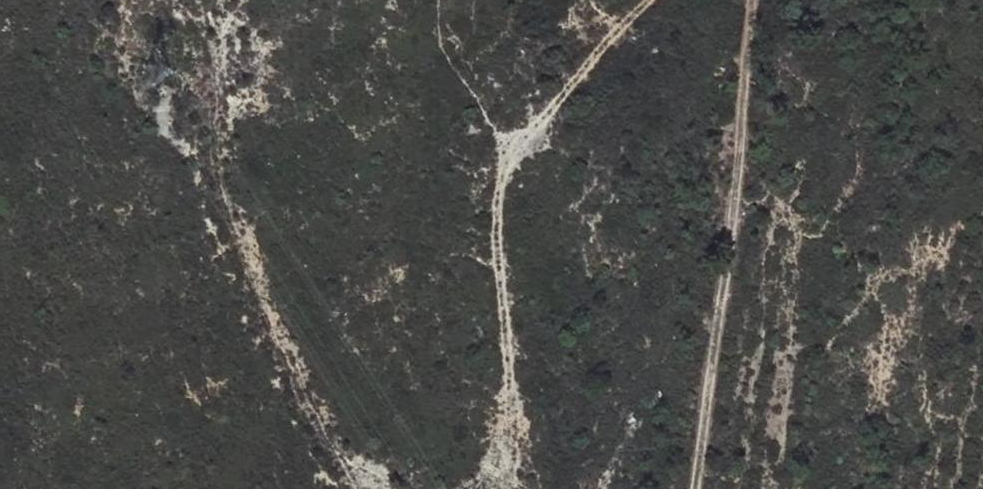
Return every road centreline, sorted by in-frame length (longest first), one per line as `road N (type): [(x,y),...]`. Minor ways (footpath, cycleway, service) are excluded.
road 1 (track): [(497,488),(515,439),(491,212),(500,177),(654,0)]
road 2 (track): [(748,0),(693,488)]
road 3 (track): [(219,53),(212,166),(357,488)]

